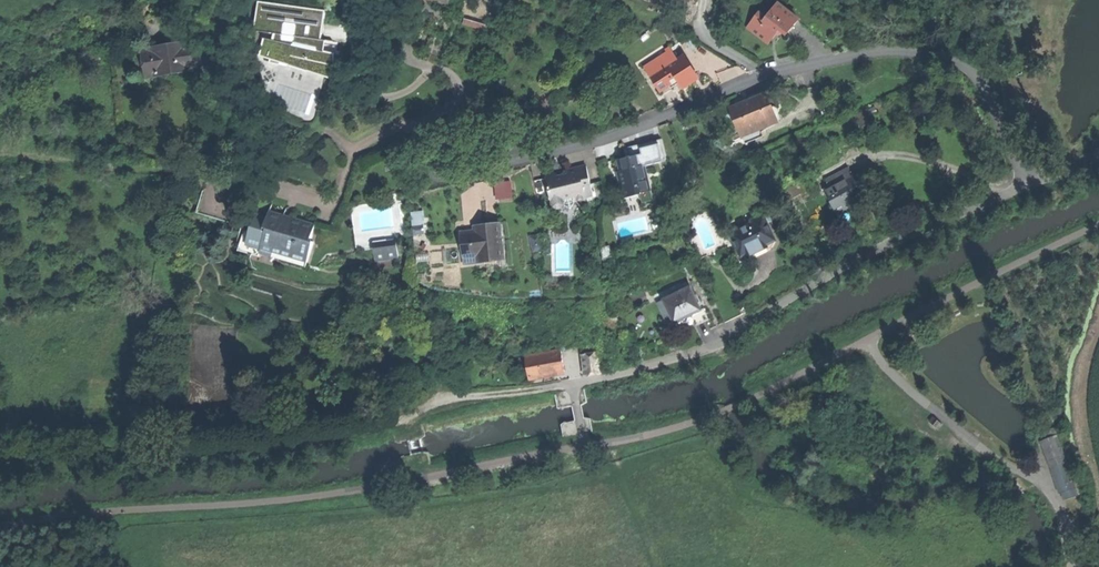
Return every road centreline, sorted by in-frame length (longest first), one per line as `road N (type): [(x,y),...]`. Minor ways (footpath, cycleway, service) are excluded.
road 1 (unclassified): [(1035,177),(1023,126),(1000,93),(958,62),(912,48),(775,68),(629,128),(449,173),(434,167),(414,129),(392,131),(352,152),(344,185),(333,194),(216,173)]
road 2 (residential): [(1035,177),(811,288),(685,363),(576,386)]

